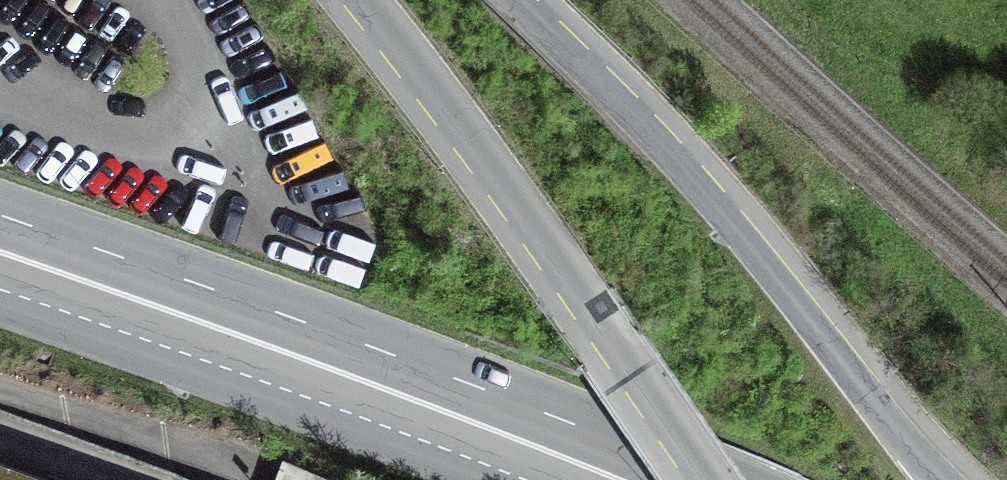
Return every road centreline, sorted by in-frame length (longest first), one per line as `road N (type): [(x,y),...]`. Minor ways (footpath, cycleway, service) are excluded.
road 1 (secondary): [(0,254),(621,479)]
road 2 (tertiary): [(940,479),(637,118),(519,0)]
road 3 (tertiary): [(360,0),(434,91),(707,479)]

